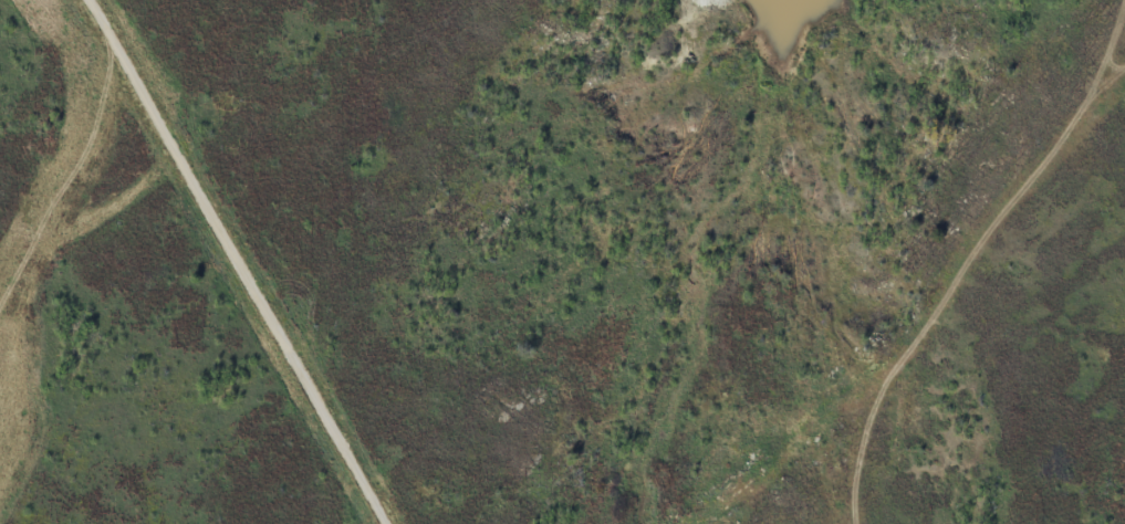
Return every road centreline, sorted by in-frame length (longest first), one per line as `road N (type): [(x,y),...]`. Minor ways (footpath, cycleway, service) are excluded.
road 1 (residential): [(397,523),(350,455),(90,0)]

